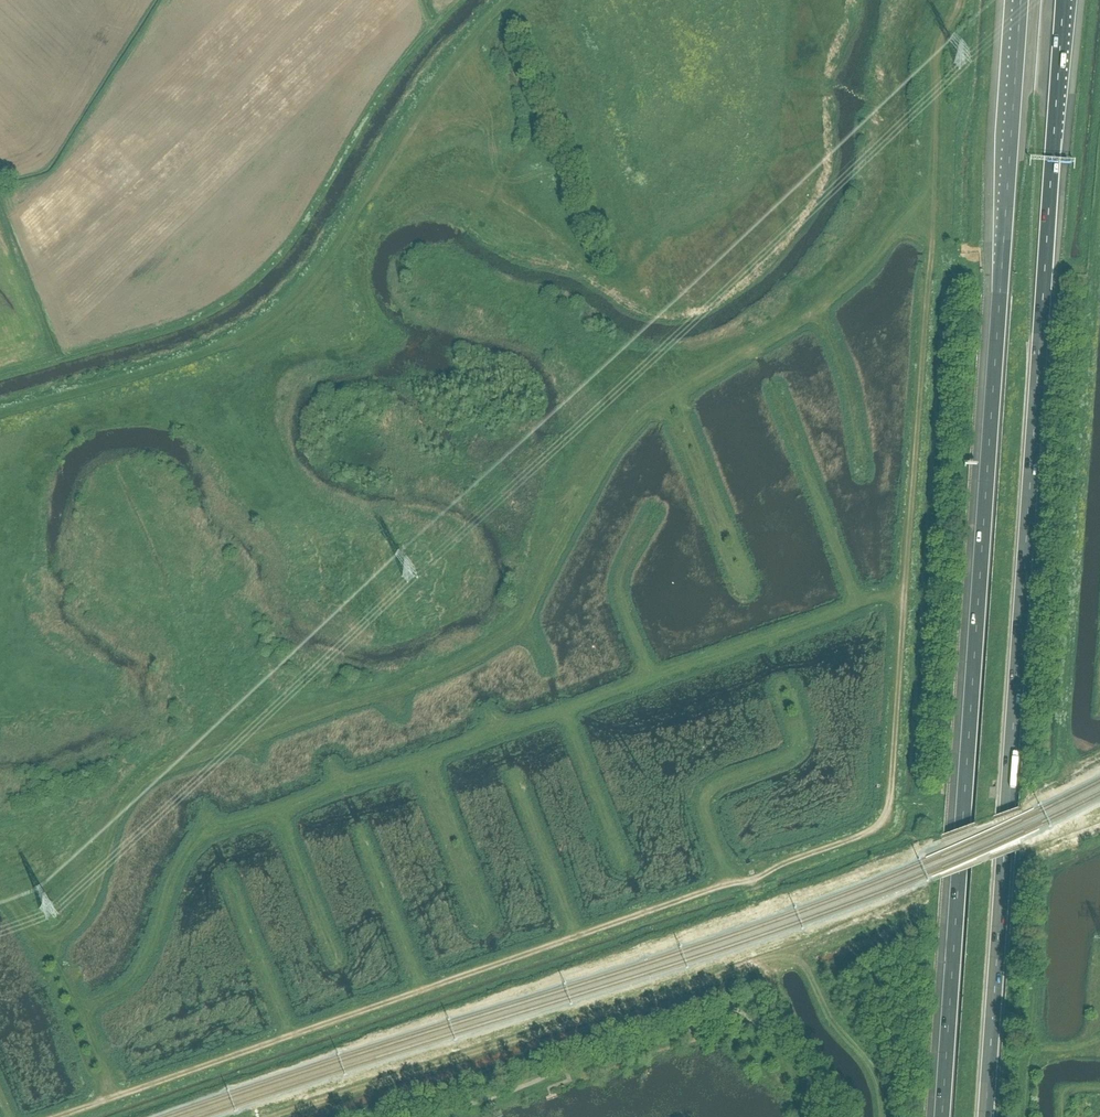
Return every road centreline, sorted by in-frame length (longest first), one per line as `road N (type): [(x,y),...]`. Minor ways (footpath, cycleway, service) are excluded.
road 1 (track): [(934,200),(890,795),(877,825),(752,882),(57,1116)]
road 2 (track): [(961,0),(936,54),(934,200),(818,313),(639,419),(599,472),(510,636),(426,680),(152,776),(124,805),(90,903),(48,949),(0,892)]
road 3 (motorway): [(1020,0),(942,1116)]
road 4 (motorway): [(986,1116),(1063,0)]
road 5 (track): [(904,601),(871,605),(199,837),(171,884),(134,979),(78,1019)]
road 6 (track): [(0,414),(185,362),(268,318),(331,248),(472,33),(508,0)]
road 7 (track): [(48,949),(111,1099)]

